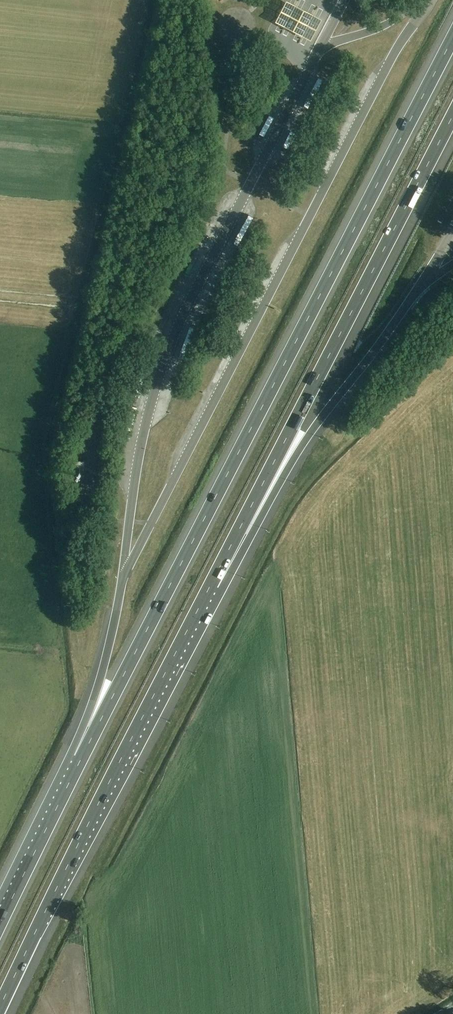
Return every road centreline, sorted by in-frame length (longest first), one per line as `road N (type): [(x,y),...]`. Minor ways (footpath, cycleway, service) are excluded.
road 1 (motorway): [(452,38),(78,766)]
road 2 (motorway): [(0,1007),(230,549)]
road 3 (motorway): [(230,549),(452,116)]
road 4 (motorway): [(230,549),(250,535),(301,447),(424,282)]
road 5 (motorway): [(123,574),(77,742),(78,766)]
road 6 (motorway): [(78,766),(0,925)]

